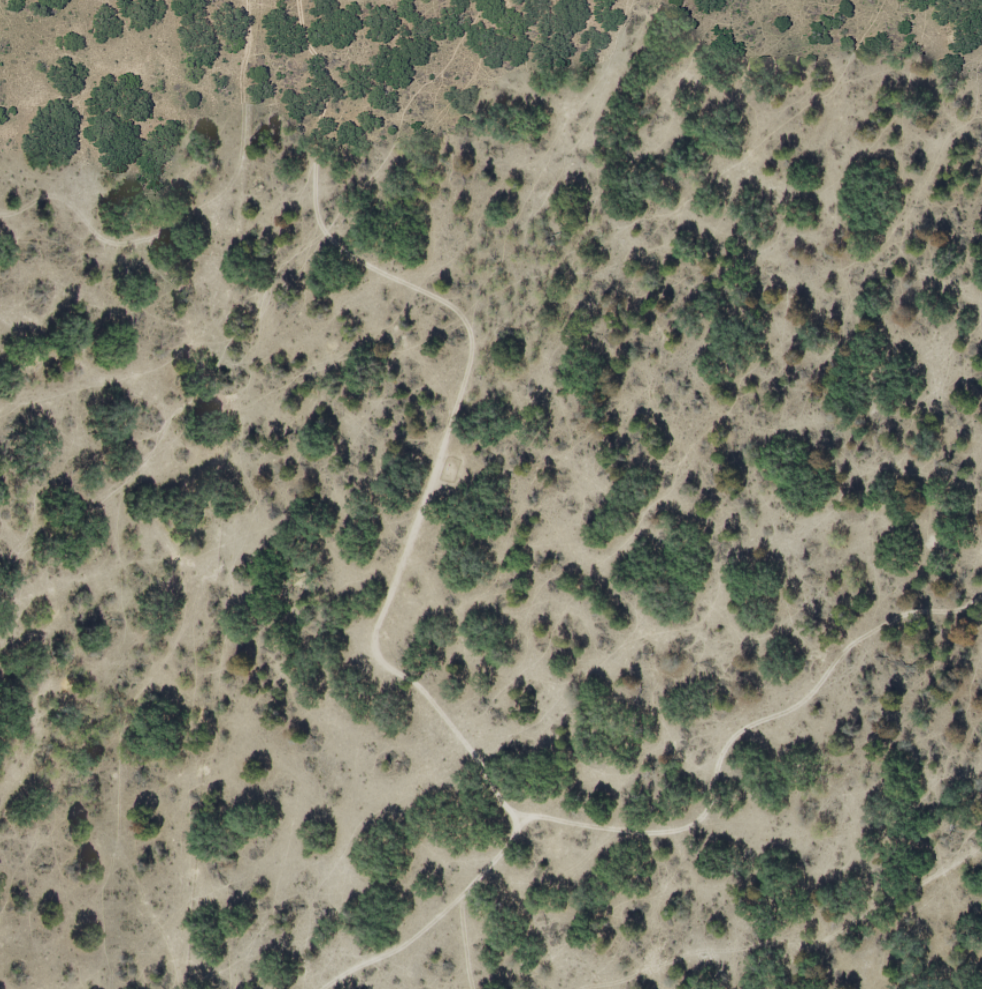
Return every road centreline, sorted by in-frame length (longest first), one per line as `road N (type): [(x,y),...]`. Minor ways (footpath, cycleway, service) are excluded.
road 1 (track): [(0,287),(131,385),(205,600),(156,693),(161,786),(190,835),(199,988)]

